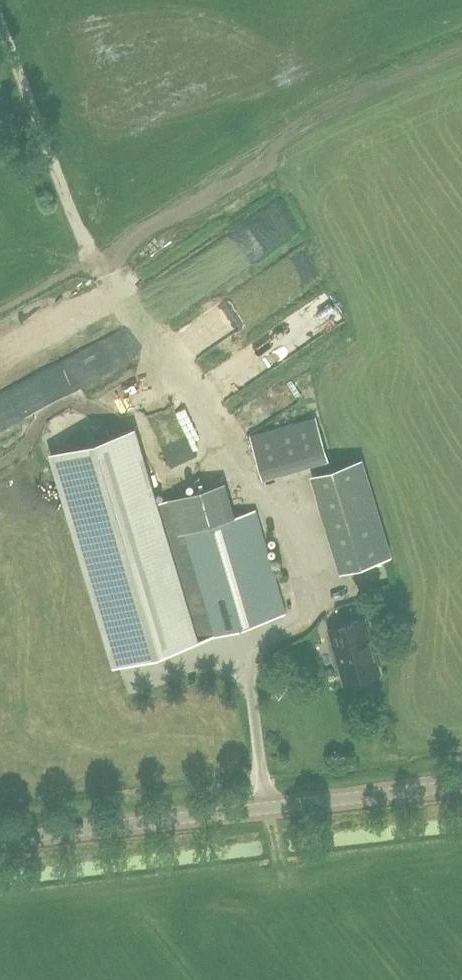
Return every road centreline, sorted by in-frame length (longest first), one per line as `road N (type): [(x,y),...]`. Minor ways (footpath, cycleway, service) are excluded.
road 1 (tertiary): [(0,841),(461,786)]

